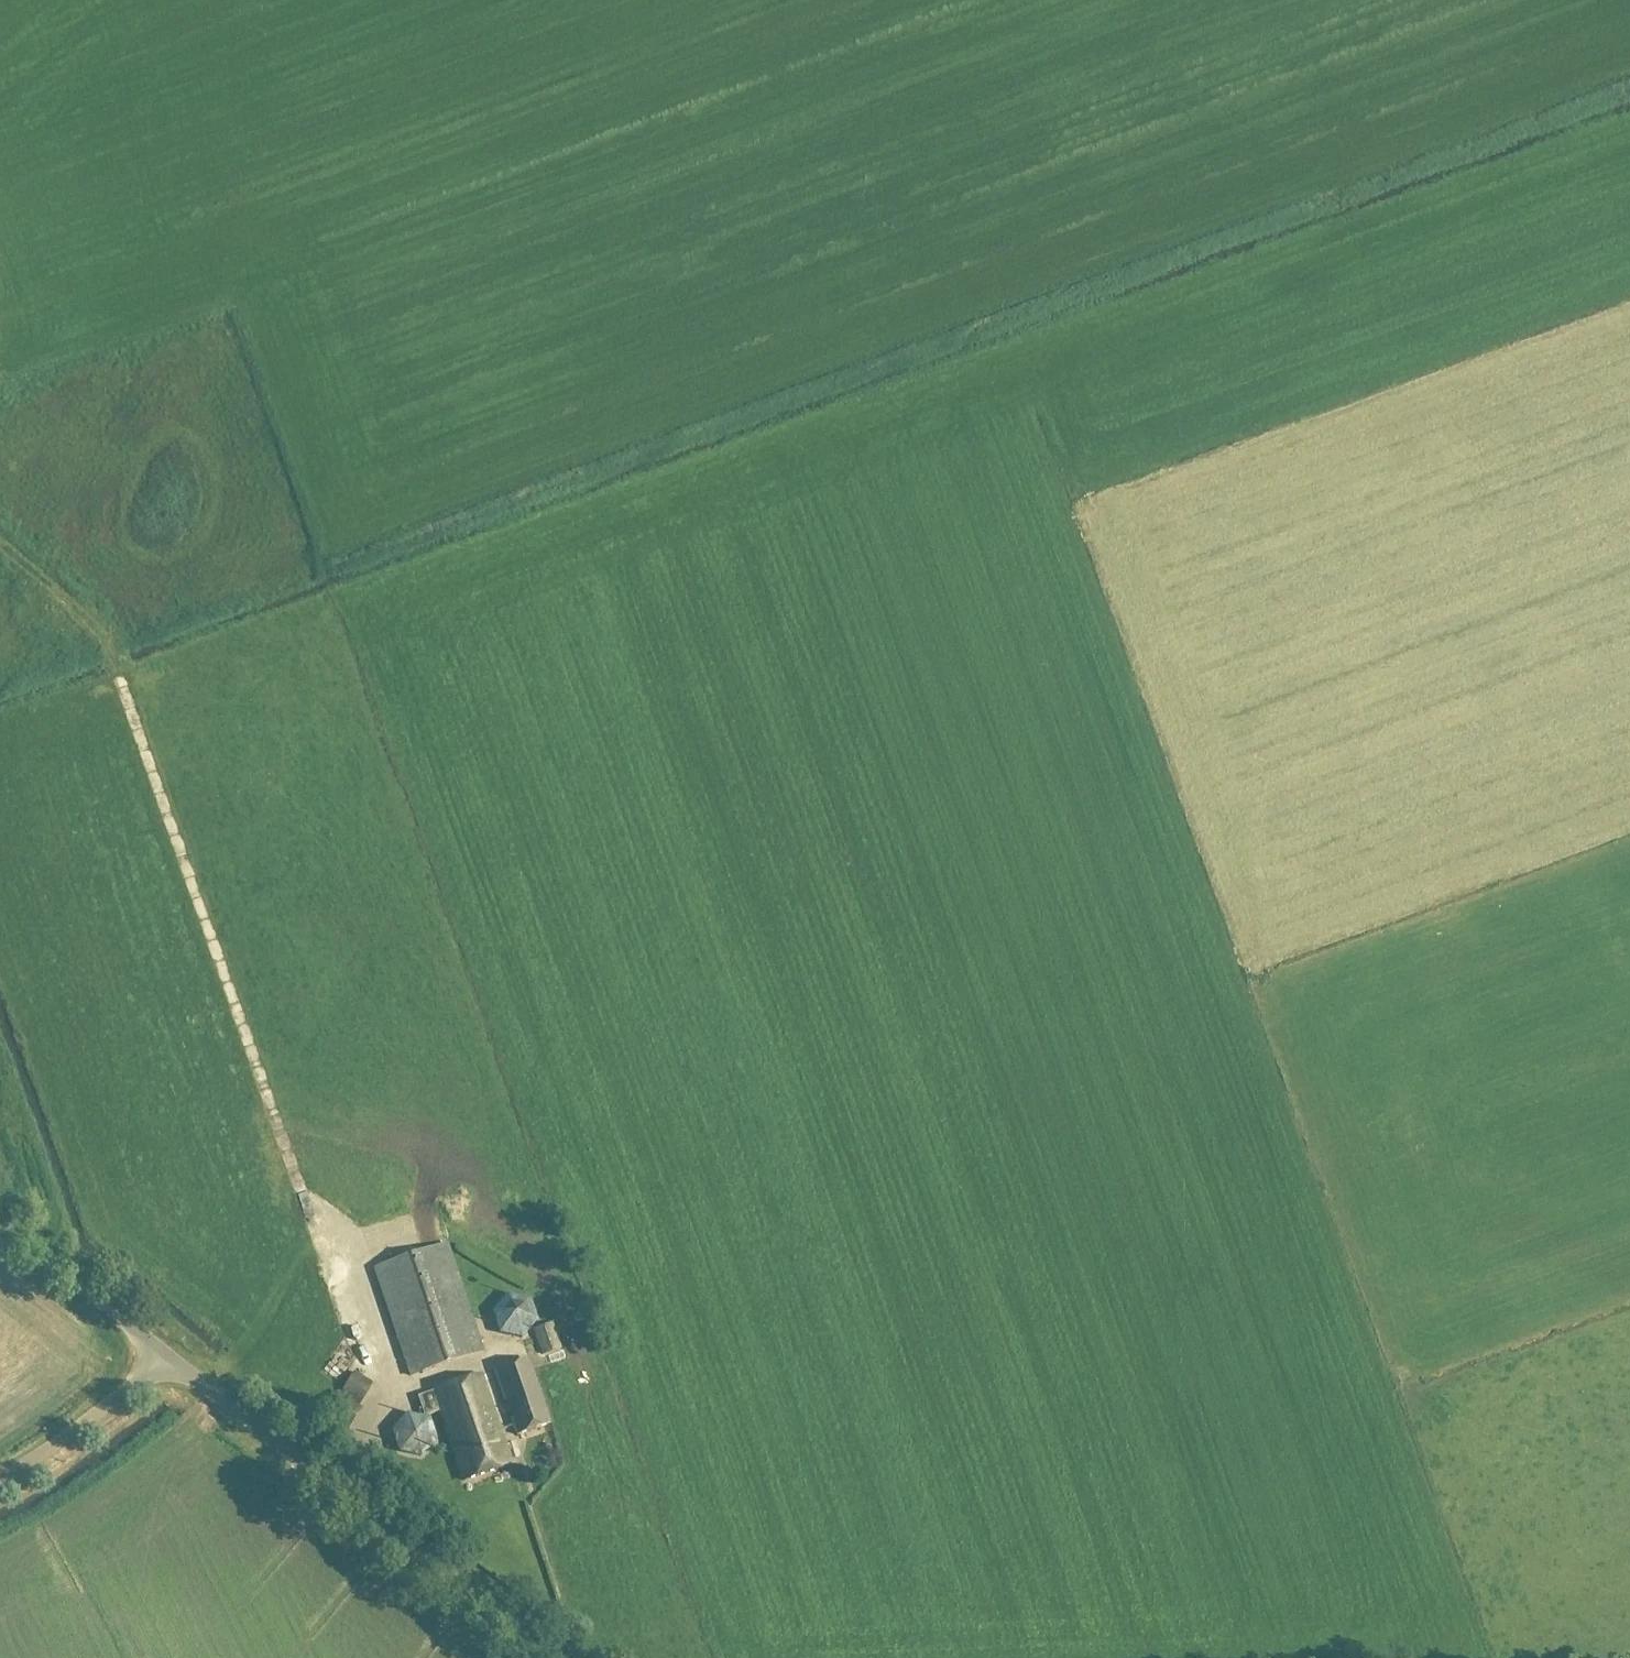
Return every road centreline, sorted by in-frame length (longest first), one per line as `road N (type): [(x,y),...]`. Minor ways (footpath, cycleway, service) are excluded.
road 1 (unclassified): [(559,1657),(163,1354)]
road 2 (unclassified): [(163,1354),(0,1229)]
road 3 (unclassified): [(0,1476),(64,1439),(163,1354)]

